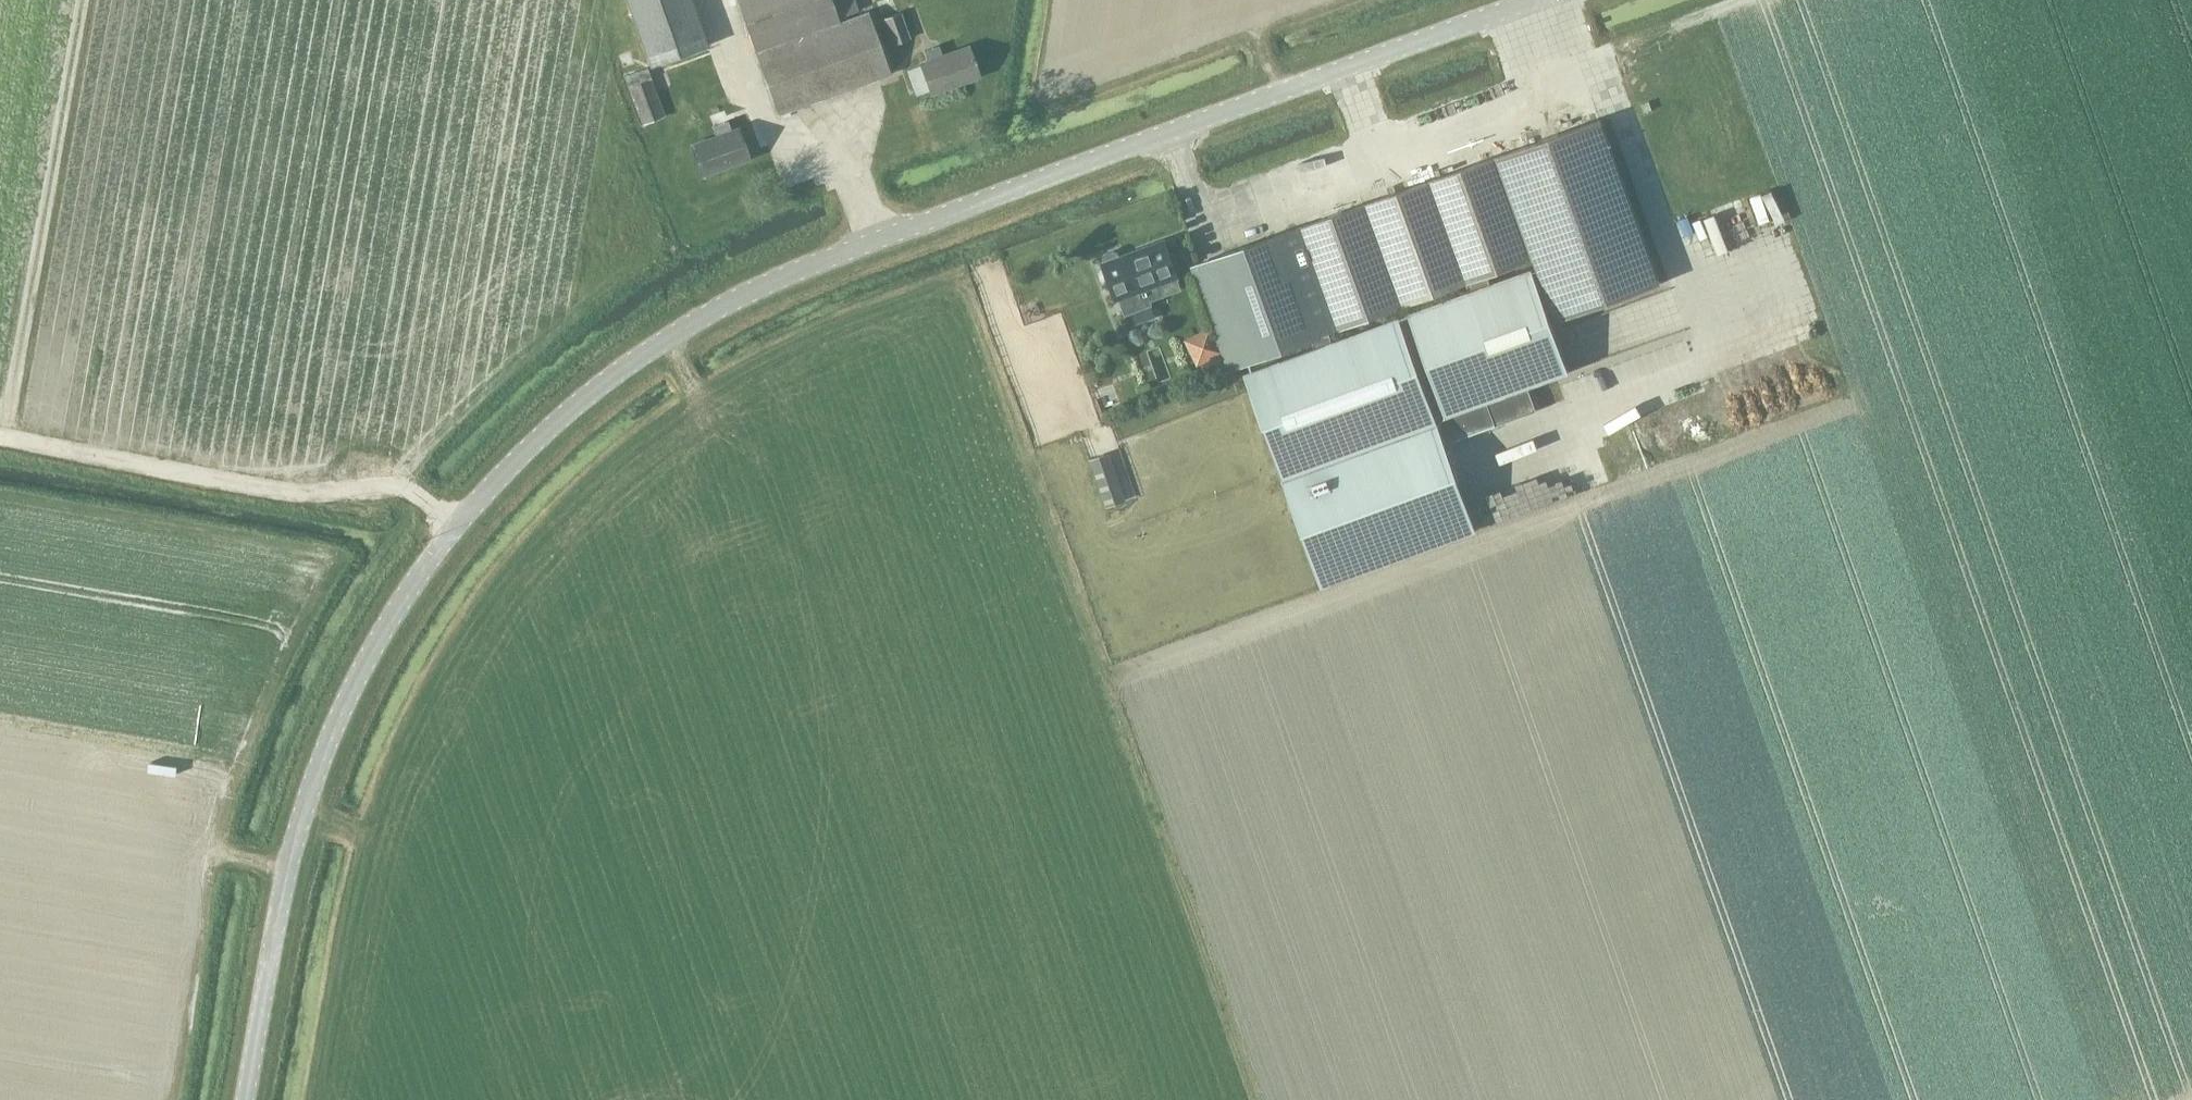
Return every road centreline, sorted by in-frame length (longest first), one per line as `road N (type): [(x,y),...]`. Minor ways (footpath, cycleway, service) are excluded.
road 1 (unclassified): [(248,1099),(289,868),(354,691),(453,529),(522,453),(613,374),(713,308),(789,274),(1555,0)]

